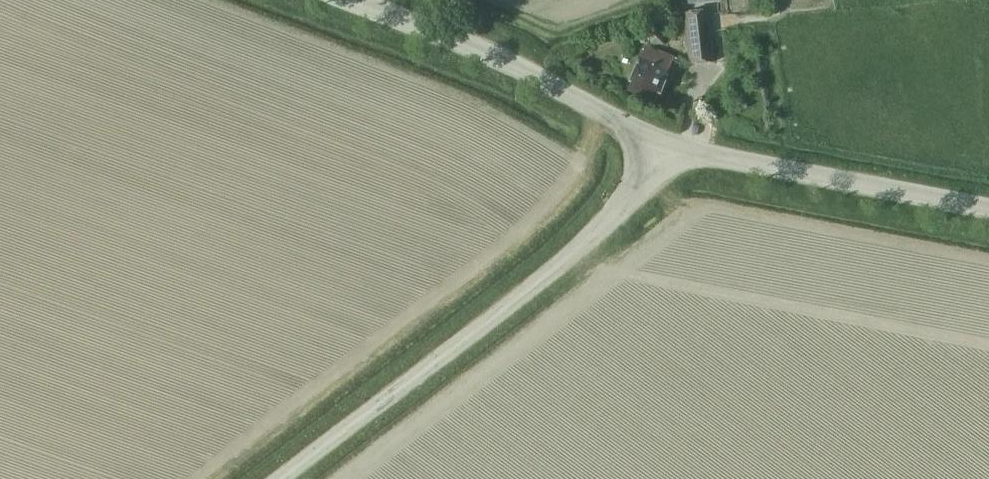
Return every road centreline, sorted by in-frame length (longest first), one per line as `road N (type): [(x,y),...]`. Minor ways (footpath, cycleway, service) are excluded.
road 1 (unclassified): [(280,478),(598,229),(677,149)]
road 2 (tertiary): [(677,149),(523,67),(349,0)]
road 3 (tertiary): [(677,149),(988,208)]

